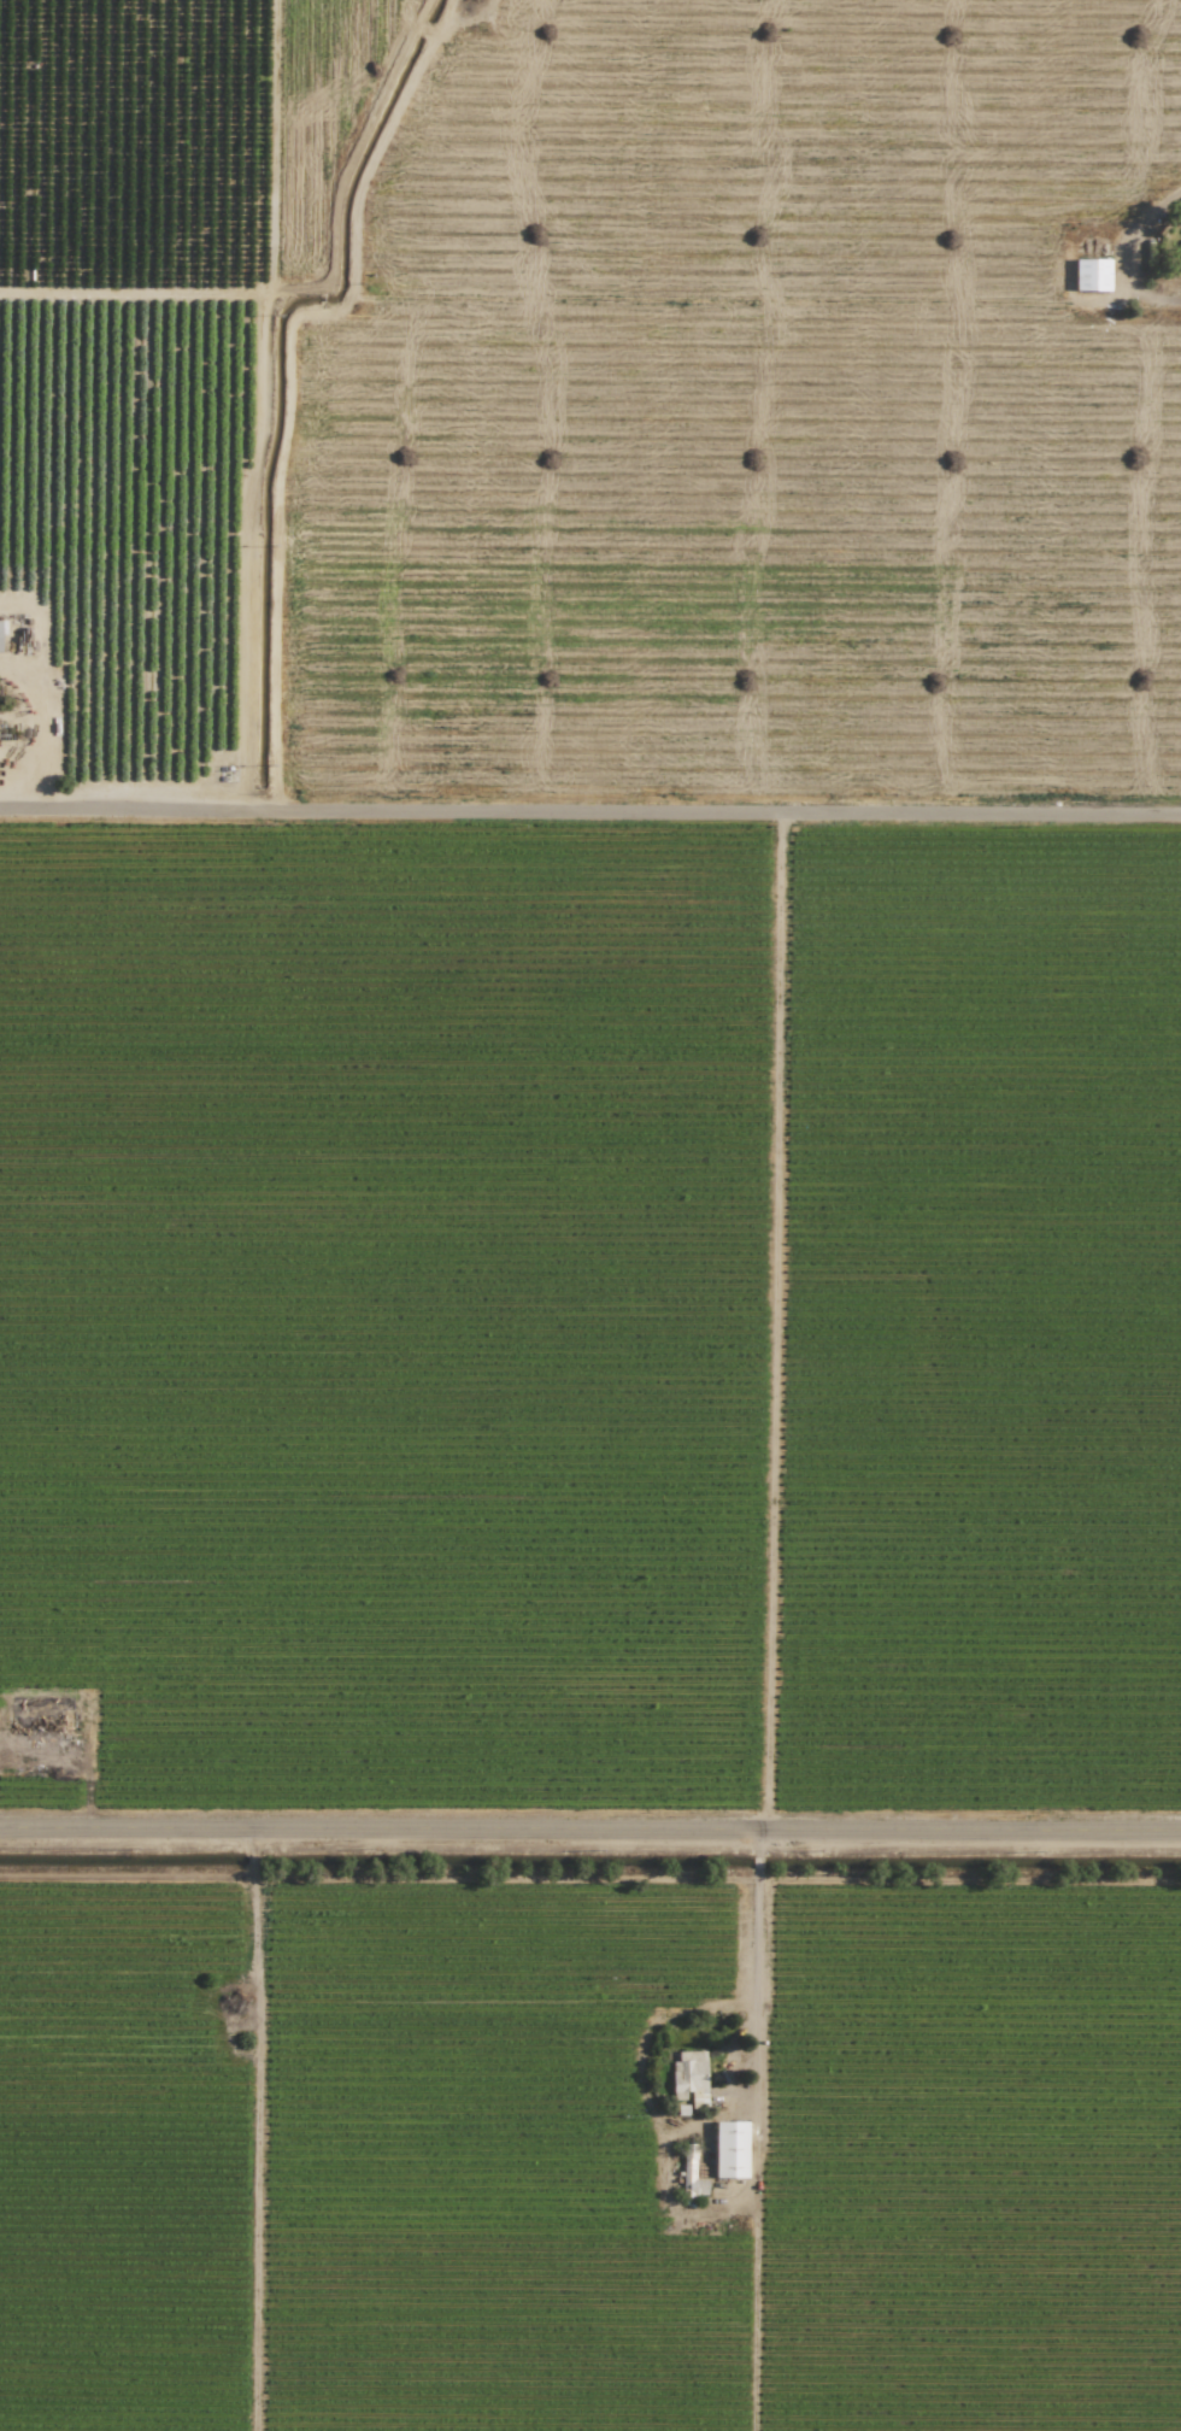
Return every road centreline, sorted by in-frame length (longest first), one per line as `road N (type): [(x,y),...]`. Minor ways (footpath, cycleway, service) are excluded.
road 1 (residential): [(0,816),(1180,815)]
road 2 (residential): [(0,1838),(1180,1838)]

